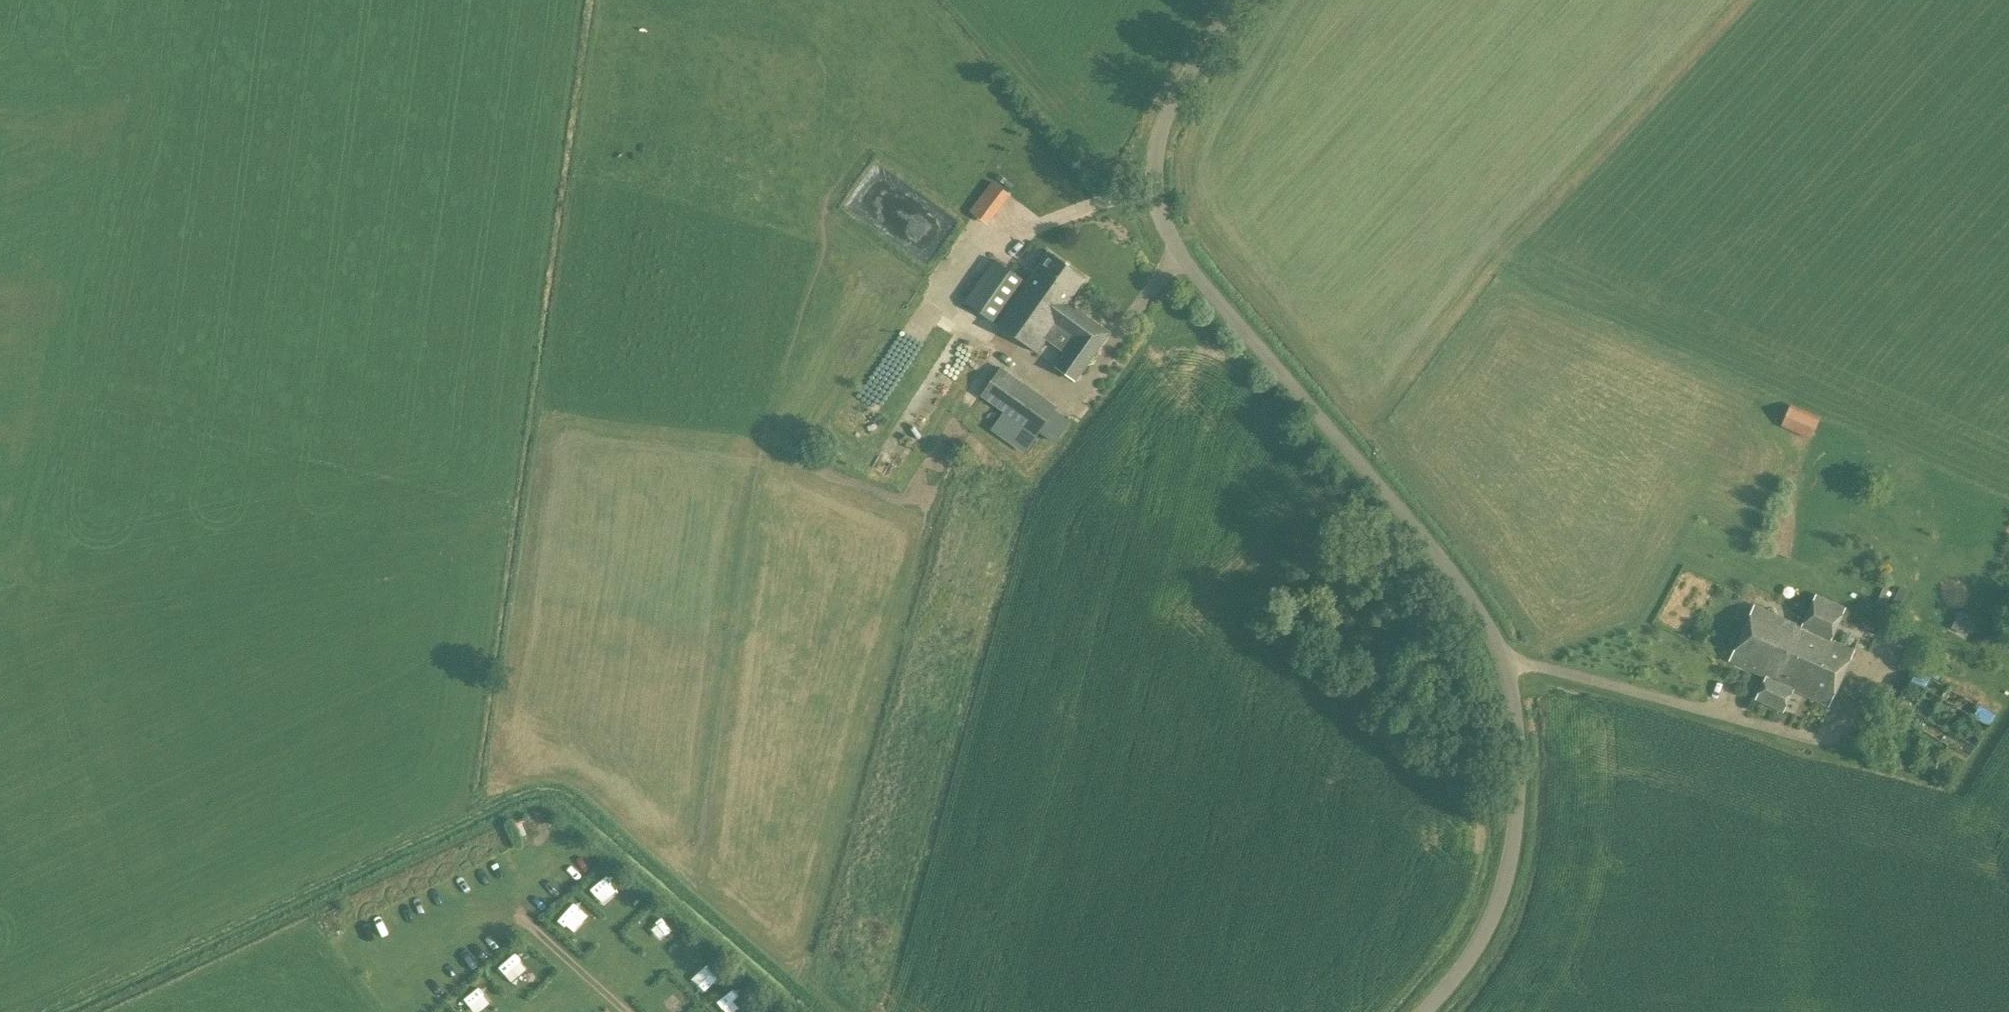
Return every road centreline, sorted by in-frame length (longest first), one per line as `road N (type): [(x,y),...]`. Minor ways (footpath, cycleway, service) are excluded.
road 1 (unclassified): [(1421,1011),(1467,964),(1506,878),(1518,790),(1511,677),(1472,600),(1167,232),(1154,168),(1160,125),(1233,0)]

